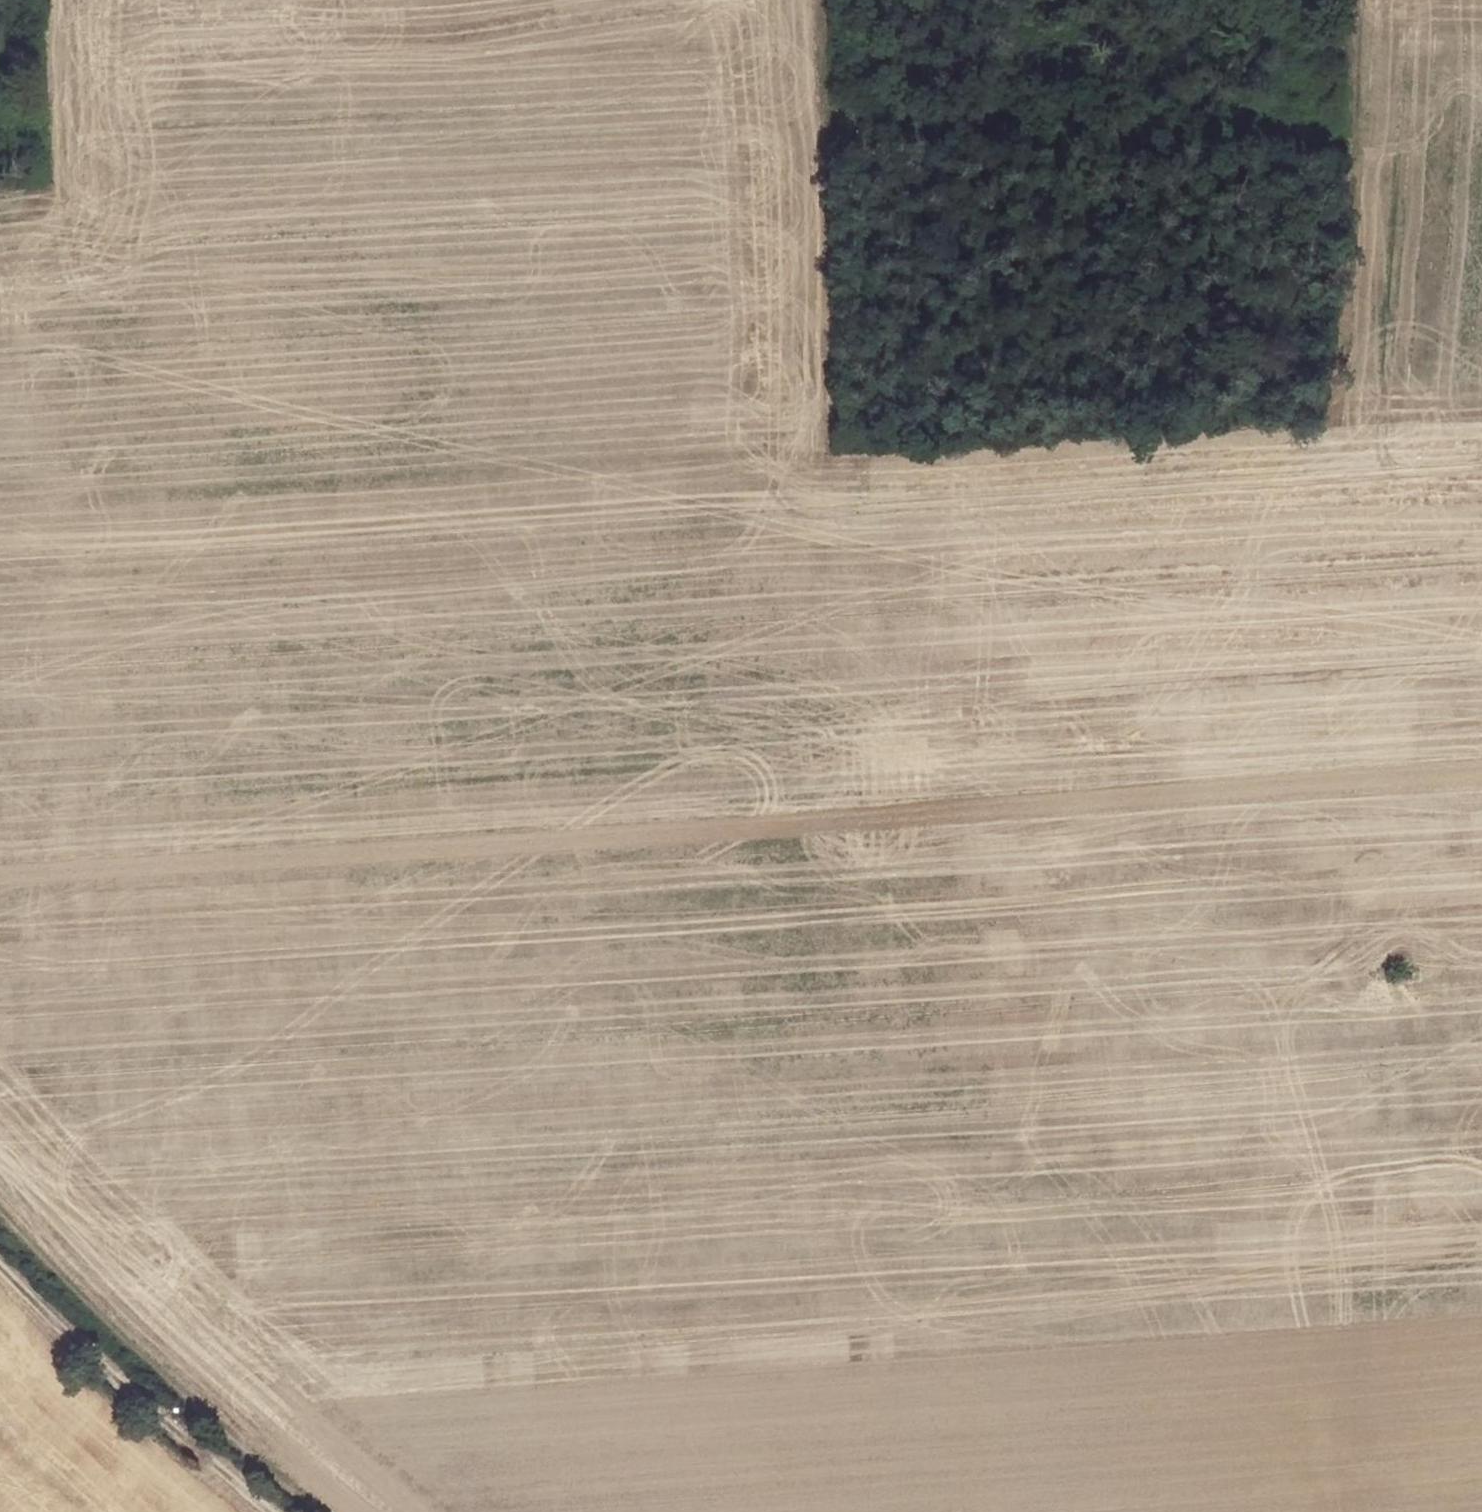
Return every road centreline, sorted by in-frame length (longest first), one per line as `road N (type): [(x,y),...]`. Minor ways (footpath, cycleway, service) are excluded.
road 1 (track): [(0,1245),(281,1511)]

